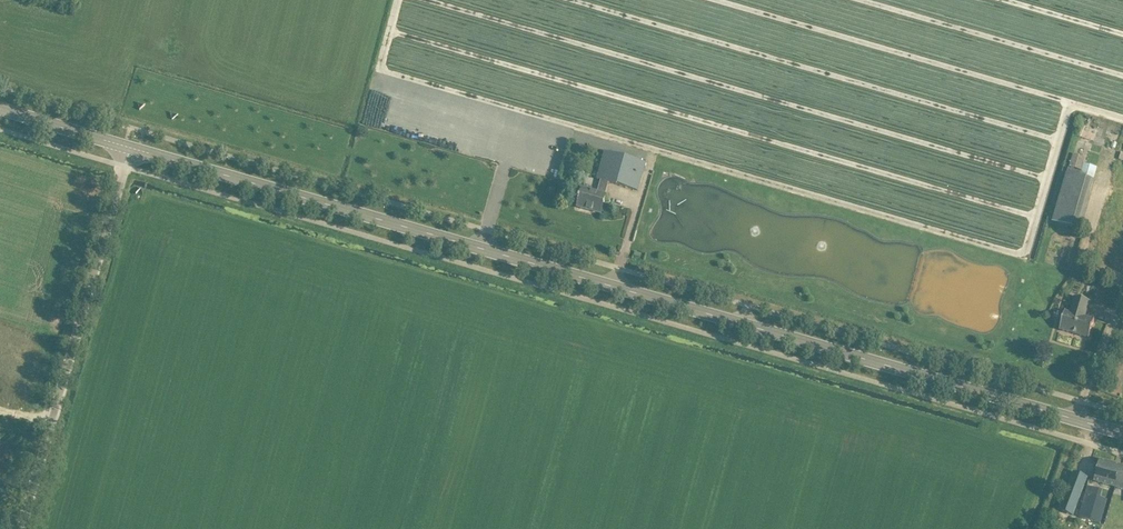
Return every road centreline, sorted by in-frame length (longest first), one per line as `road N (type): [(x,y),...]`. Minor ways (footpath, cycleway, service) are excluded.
road 1 (secondary): [(1122,432),(130,148)]
road 2 (unclassified): [(50,424),(130,148)]
road 3 (secondary): [(130,148),(0,109)]

